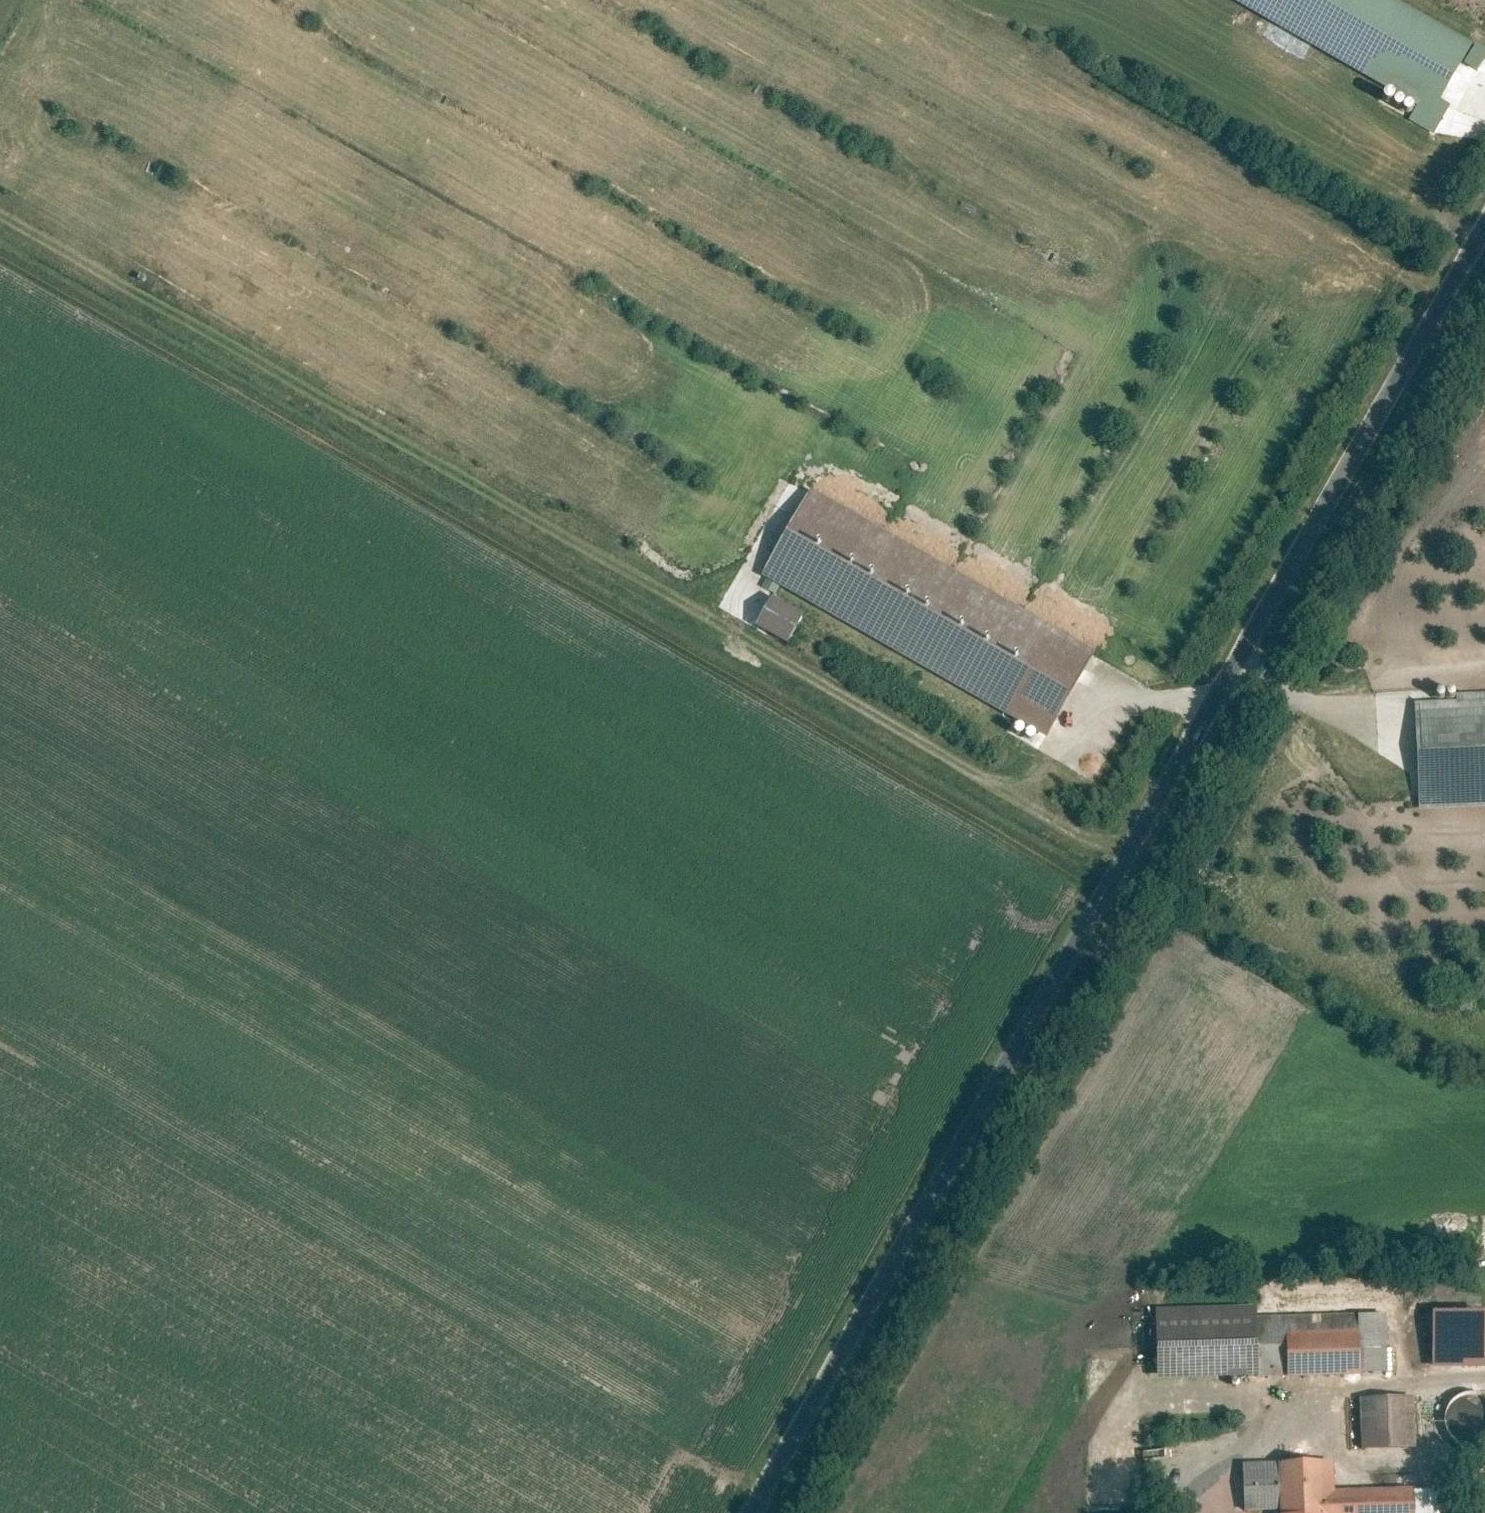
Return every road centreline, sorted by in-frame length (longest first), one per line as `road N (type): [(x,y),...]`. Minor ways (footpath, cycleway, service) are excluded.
road 1 (tertiary): [(1484,235),(753,1512)]

